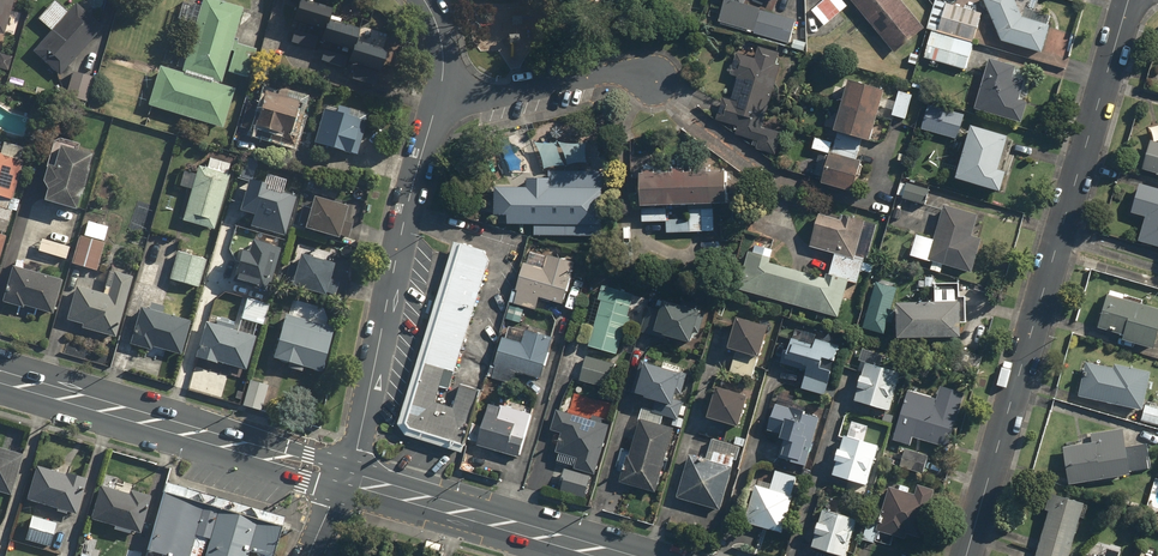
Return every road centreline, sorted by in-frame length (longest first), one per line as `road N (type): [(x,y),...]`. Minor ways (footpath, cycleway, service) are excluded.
road 1 (residential): [(1130,0),(968,555)]
road 2 (residential): [(352,478),(411,186),(436,106)]
road 3 (tertiary): [(343,475),(0,376)]
road 4 (tertiary): [(619,555),(352,478)]
road 5 (residential): [(657,72),(636,69),(436,106)]

